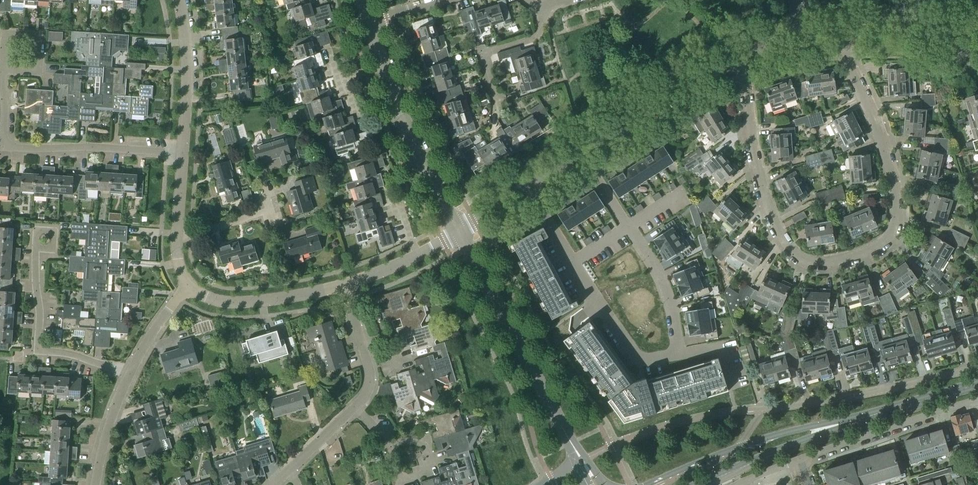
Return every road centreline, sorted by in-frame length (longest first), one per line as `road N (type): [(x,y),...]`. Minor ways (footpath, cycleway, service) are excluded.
road 1 (residential): [(743,55),(757,163),(774,220),(798,256),(840,261),(881,245),(896,212),(887,159),(840,33)]
road 2 (residential): [(582,461),(458,232)]
road 3 (residential): [(182,153),(8,150),(2,69)]
road 4 (residential): [(277,484),(369,391),(372,375),(343,284)]
road 5 (residential): [(458,232),(422,163),(367,19)]
road 6 (residential): [(977,367),(763,411)]
road 7 (residential): [(131,373),(38,351),(35,249)]
road 8 (residential): [(580,154),(743,55)]
road 9 (residential): [(800,460),(977,399)]
road 10 (tertiary): [(693,484),(853,421)]
road 11 (residential): [(188,285),(206,299),(254,303),(343,284)]
road 12 (residential): [(680,355),(638,357),(572,264)]
road 13 (residential): [(178,0),(187,76),(182,153)]
road 14 (residential): [(840,33),(911,33),(977,48)]
road 15 (residential): [(629,228),(656,269),(680,355)]
road 16 (residential): [(182,153),(176,235),(188,285)]
road 17 (tertiary): [(853,421),(977,385)]
road 18 (residential): [(343,284),(458,232)]

